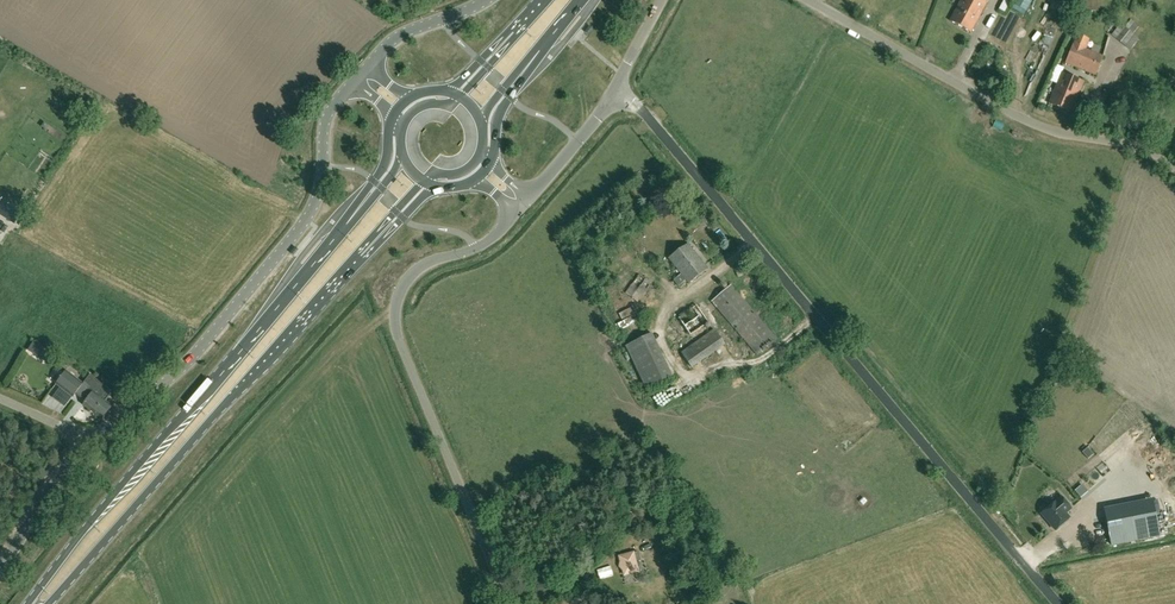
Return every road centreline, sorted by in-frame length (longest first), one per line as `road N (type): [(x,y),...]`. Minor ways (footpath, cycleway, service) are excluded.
road 1 (unclassified): [(1058,603),(645,113),(615,89)]
road 2 (unclassified): [(510,603),(396,319),(399,294),(418,268),(488,242),(522,205)]
road 3 (primary): [(342,230),(27,603)]
road 4 (unclassified): [(90,444),(194,360),(305,226),(332,110),(362,74)]
road 5 (primary): [(48,603),(359,252)]
road 6 (unclassified): [(1174,170),(1134,147),(1027,122),(808,0)]
road 7 (unclassified): [(0,573),(90,444)]
road 8 (unclassified): [(362,74),(398,36),(488,0)]
road 9 (unclassified): [(522,205),(615,89)]
road 10 (primary): [(491,160),(498,117),(546,42)]
road 11 (primary): [(393,117),(387,160),(342,230)]

